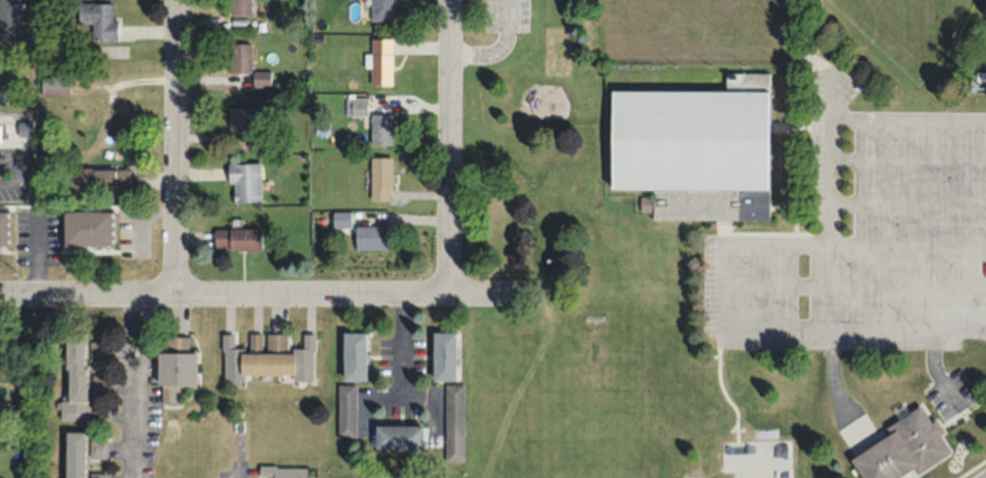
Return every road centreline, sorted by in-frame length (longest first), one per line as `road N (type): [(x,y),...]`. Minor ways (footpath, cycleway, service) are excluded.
road 1 (residential): [(0,291),(512,288)]
road 2 (residential): [(174,293),(176,0)]
road 3 (residential): [(448,289),(450,0)]

